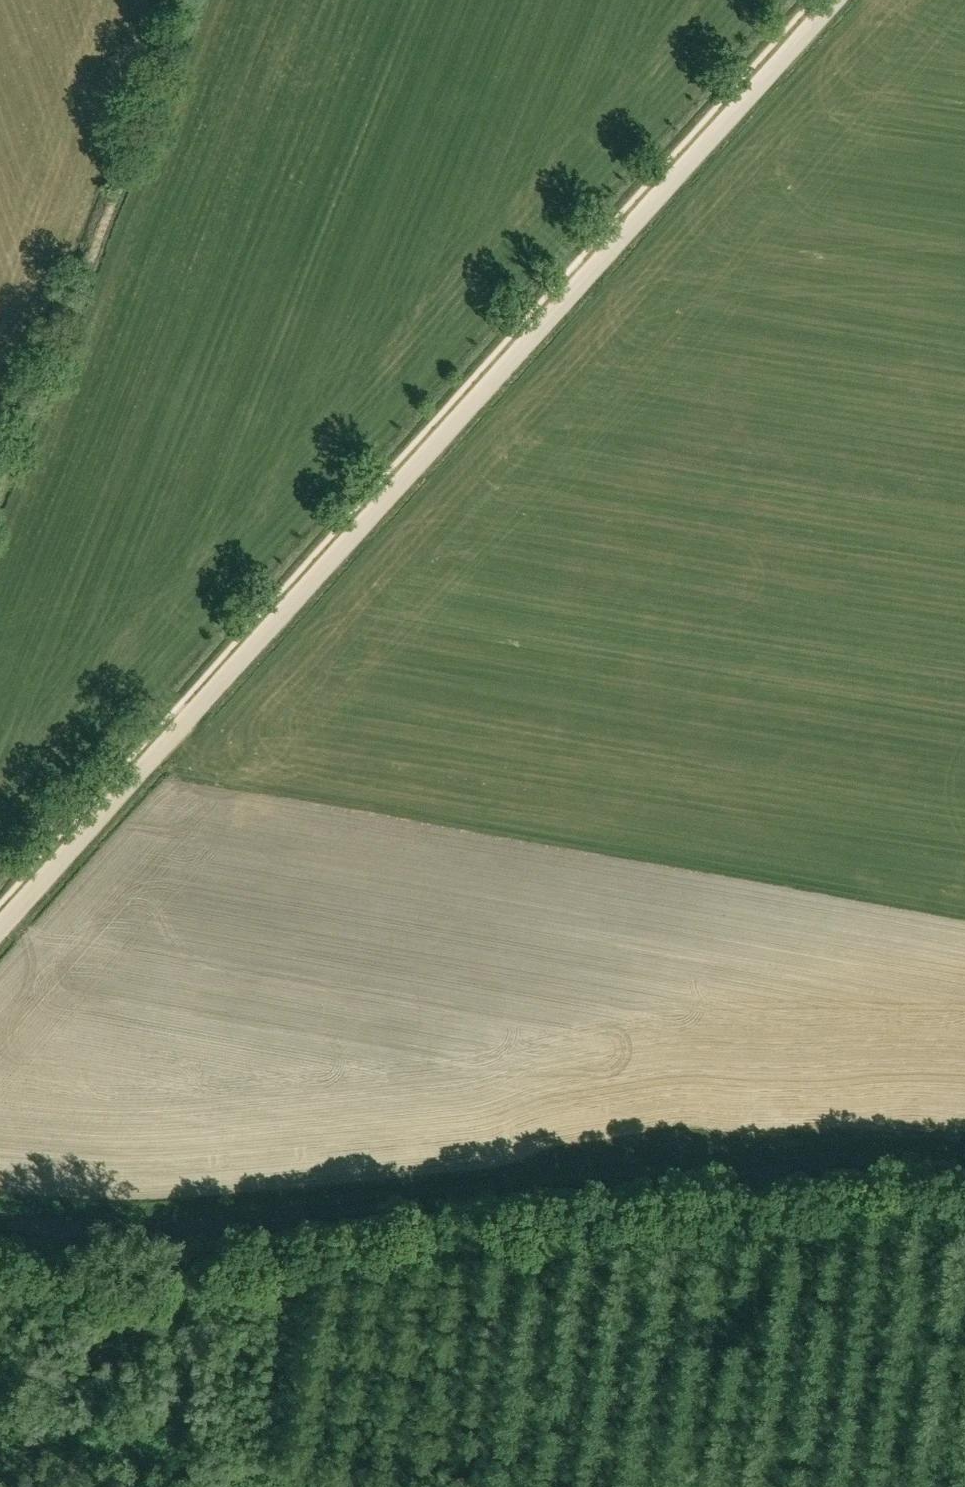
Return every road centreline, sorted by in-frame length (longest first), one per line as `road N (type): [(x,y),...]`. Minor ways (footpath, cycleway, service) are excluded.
road 1 (unclassified): [(0,930),(835,0)]
road 2 (track): [(964,1193),(811,1198),(147,1260),(0,1249)]

